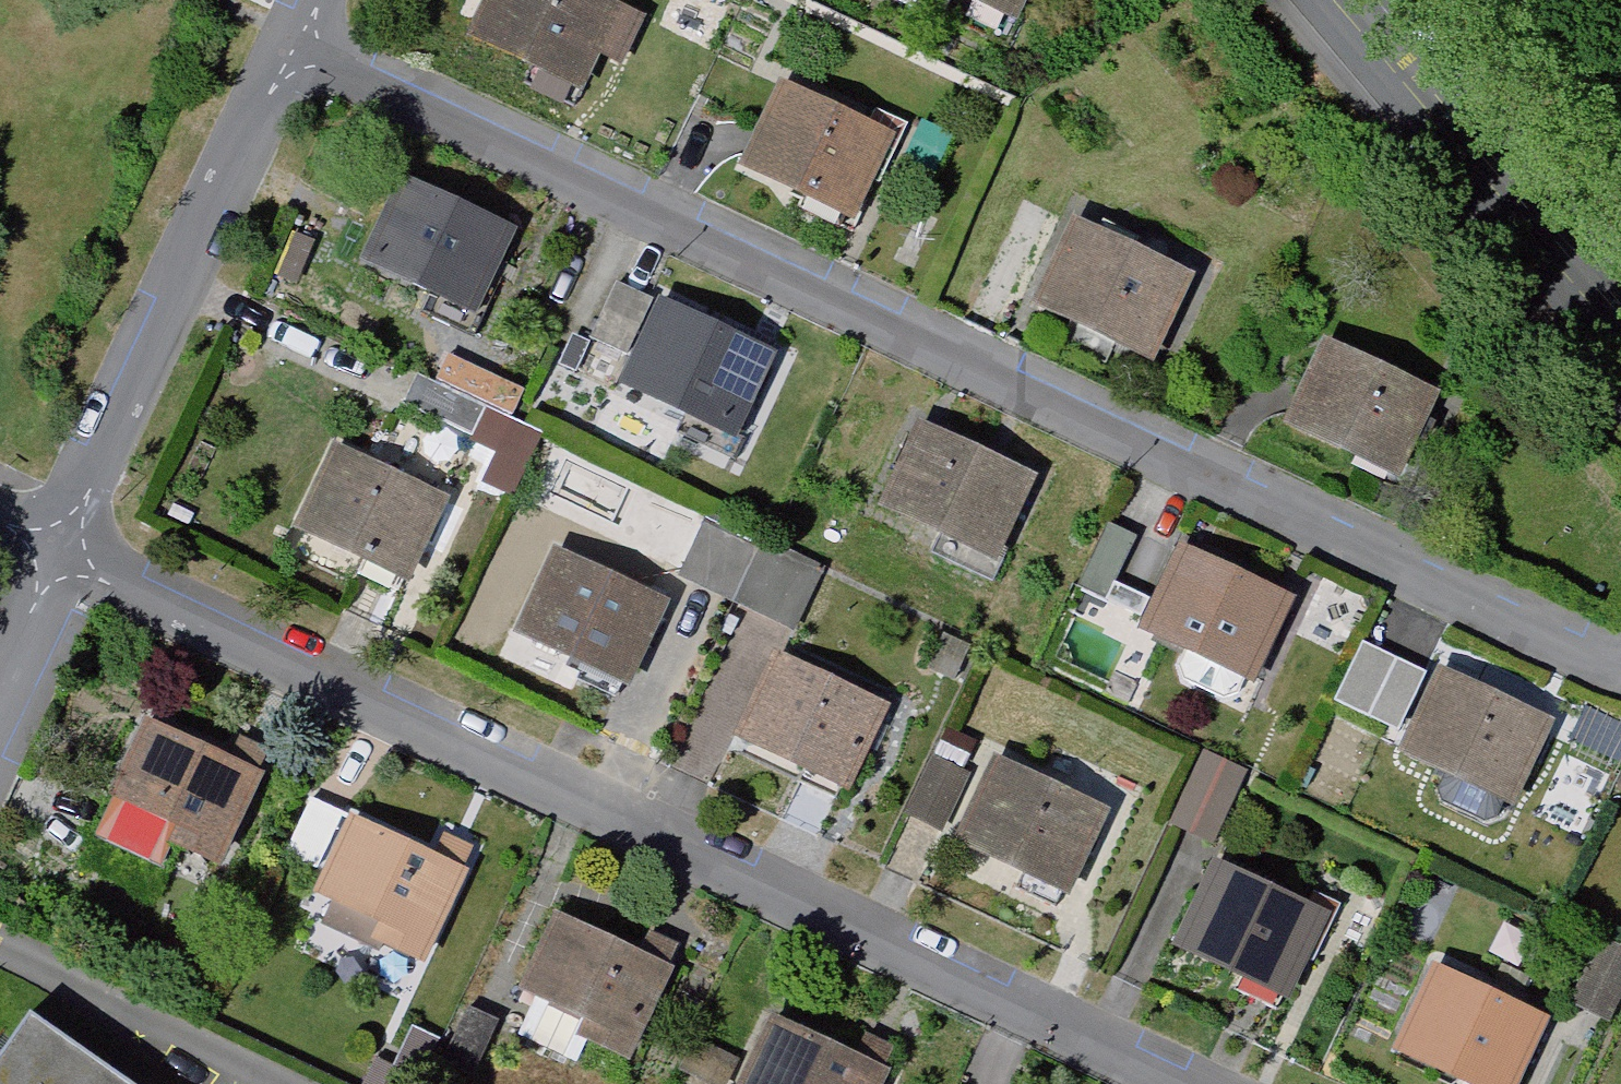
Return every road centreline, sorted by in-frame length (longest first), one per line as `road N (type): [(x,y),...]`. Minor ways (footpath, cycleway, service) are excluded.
road 1 (residential): [(1620,669),(296,45)]
road 2 (residential): [(61,542),(1194,1083)]
road 3 (residential): [(61,542),(296,45)]
road 4 (secondary): [(1357,0),(1620,313)]

